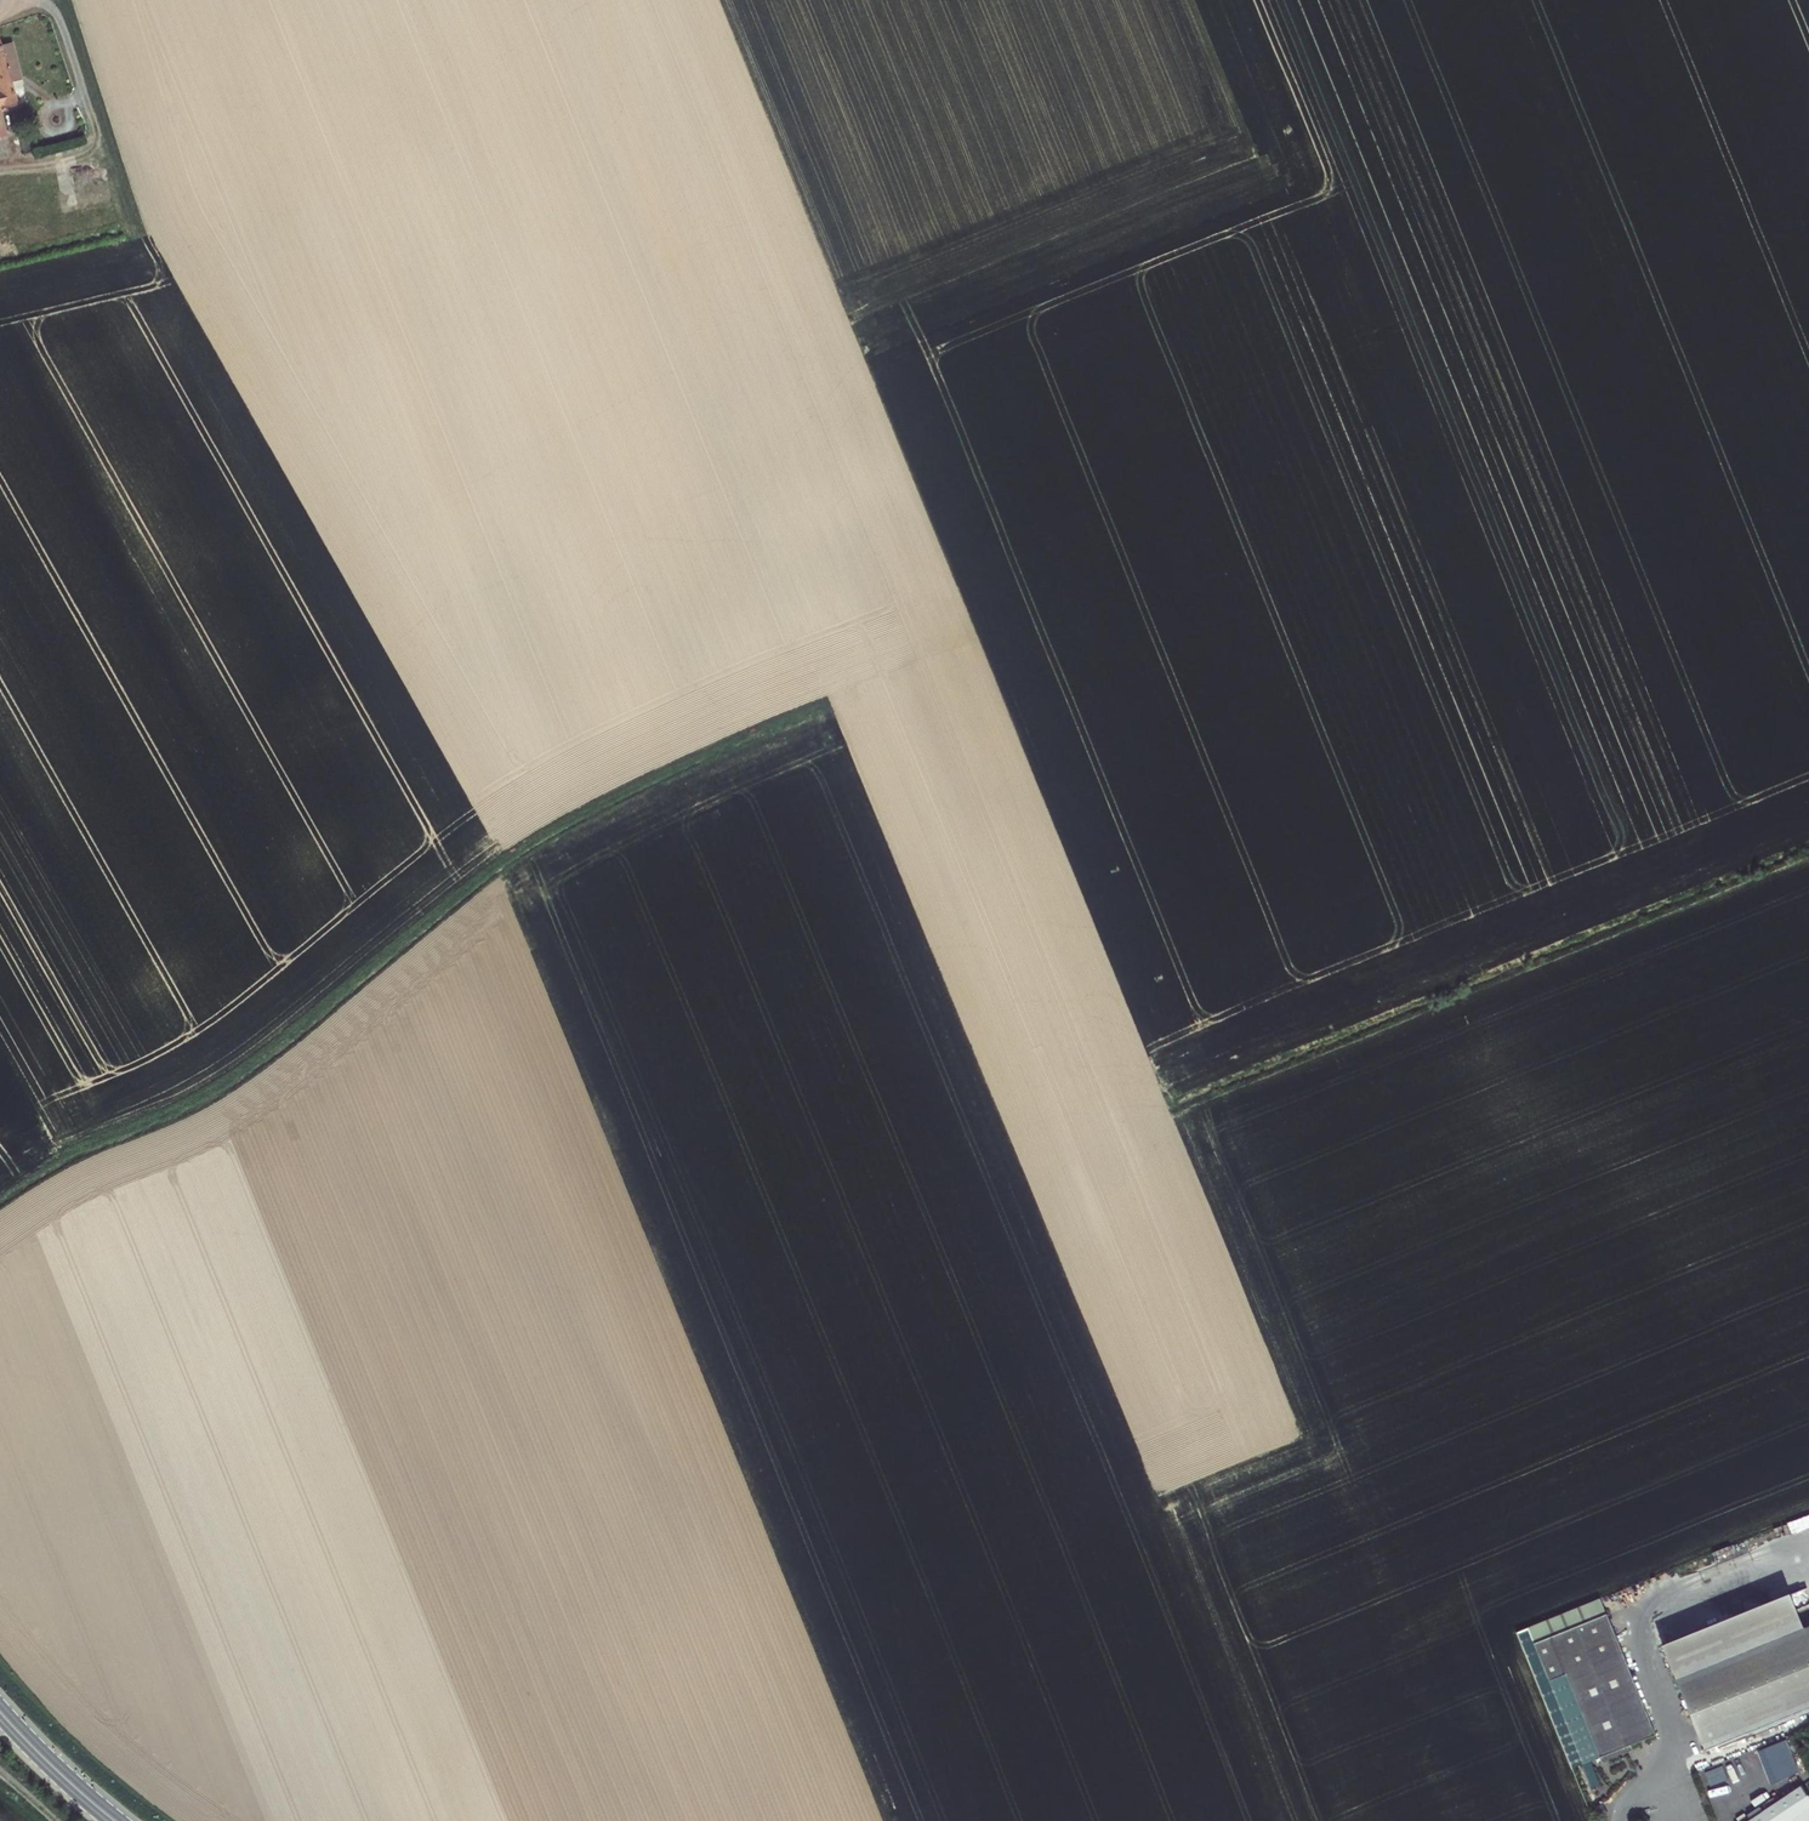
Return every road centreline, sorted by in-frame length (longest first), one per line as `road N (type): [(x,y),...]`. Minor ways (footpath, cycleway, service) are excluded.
road 1 (secondary): [(0,1712),(115,1820)]

